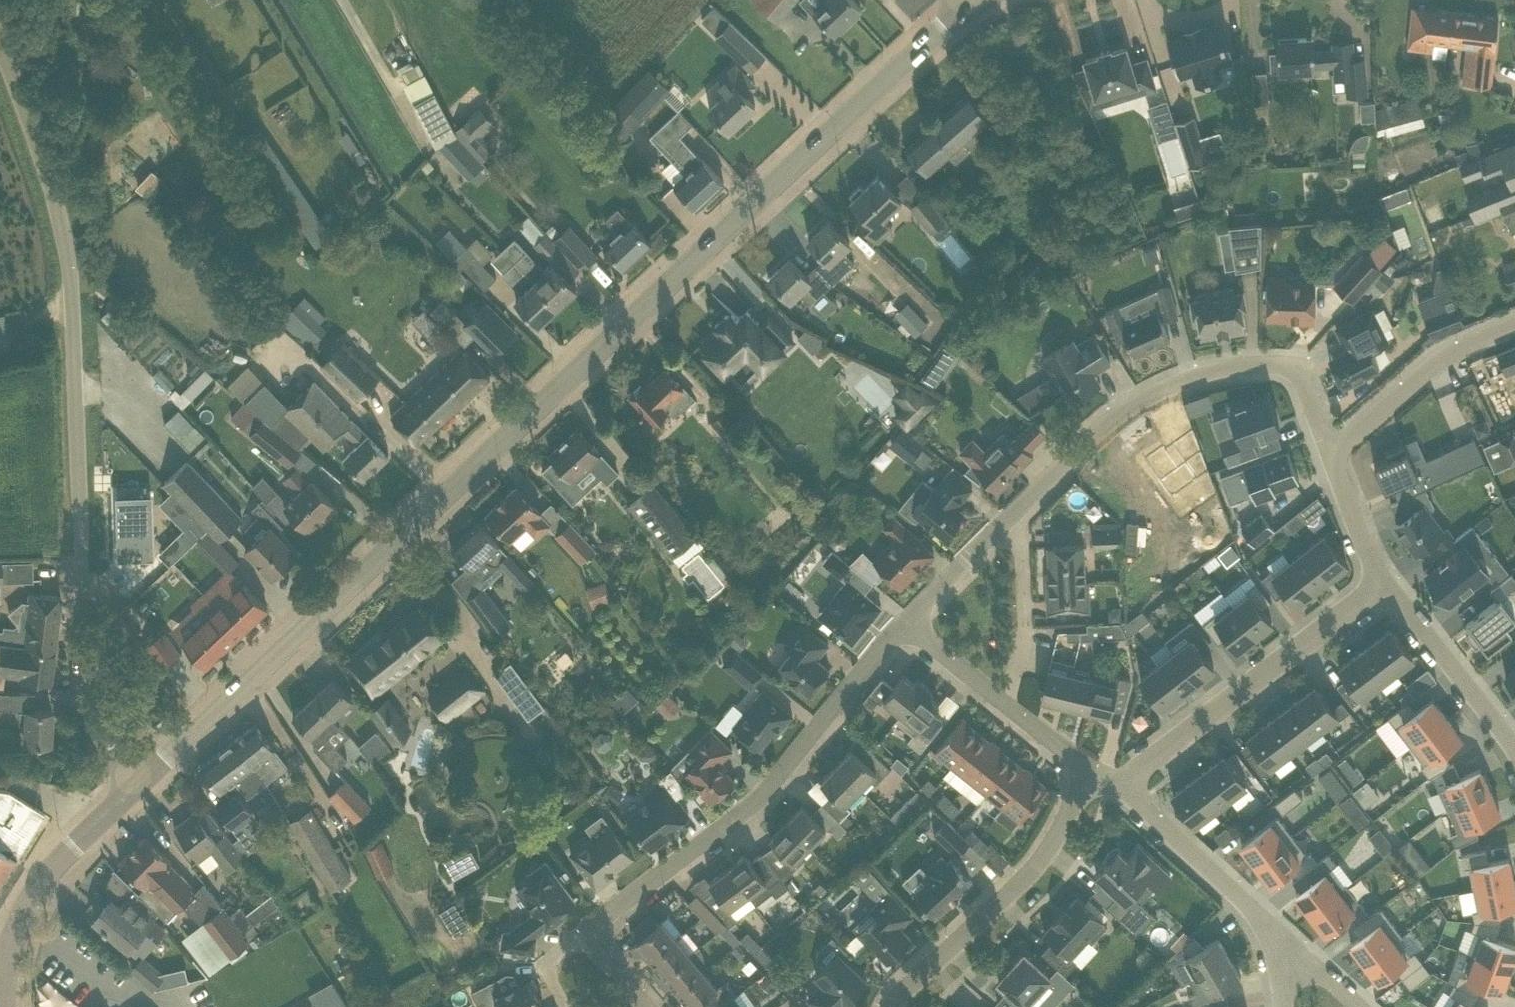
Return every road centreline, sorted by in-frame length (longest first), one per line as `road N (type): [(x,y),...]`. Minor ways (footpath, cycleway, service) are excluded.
road 1 (tertiary): [(136,782),(381,564),(702,249),(966,5)]
road 2 (unclassified): [(0,52),(56,200),(67,263),(84,707),(136,782)]
road 3 (residential): [(908,622),(1118,409),(1158,389),(1219,369),(1291,364),(1332,450)]
road 4 (residential): [(591,934),(605,913),(749,802),(908,622)]
road 5 (residential): [(1123,783),(1384,584)]
road 6 (residential): [(893,1006),(1046,854),(1091,774)]
road 7 (residential): [(1091,774),(908,622)]
road 8 (residential): [(1332,450),(1451,346),(1514,320)]
road 9 (residential): [(1384,584),(1482,704),(1514,759)]
road 10 (residential): [(1123,783),(1244,897),(1273,938)]
road 11 (tertiary): [(6,1003),(12,945),(37,883),(98,822)]
road 12 (residential): [(1332,450),(1384,584)]

